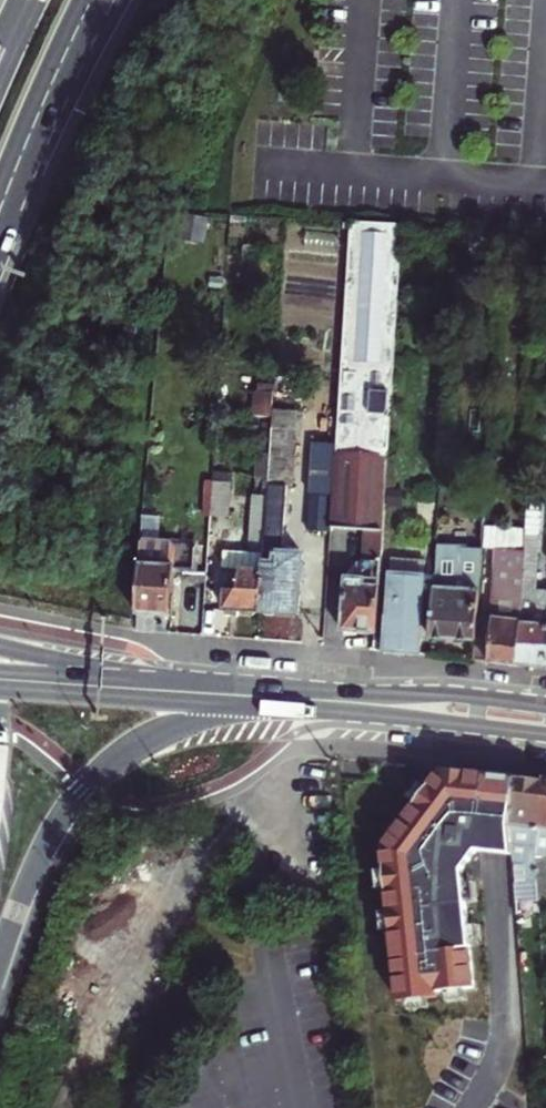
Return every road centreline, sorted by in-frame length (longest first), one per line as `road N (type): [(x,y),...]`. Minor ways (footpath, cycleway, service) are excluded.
road 1 (trunk): [(0,965),(48,844),(115,759),(206,717),(358,703)]
road 2 (trunk): [(258,698),(0,645)]
road 3 (primary): [(0,681),(258,698)]
road 4 (trunk): [(0,216),(92,0)]
road 5 (primary): [(358,703),(545,724)]

